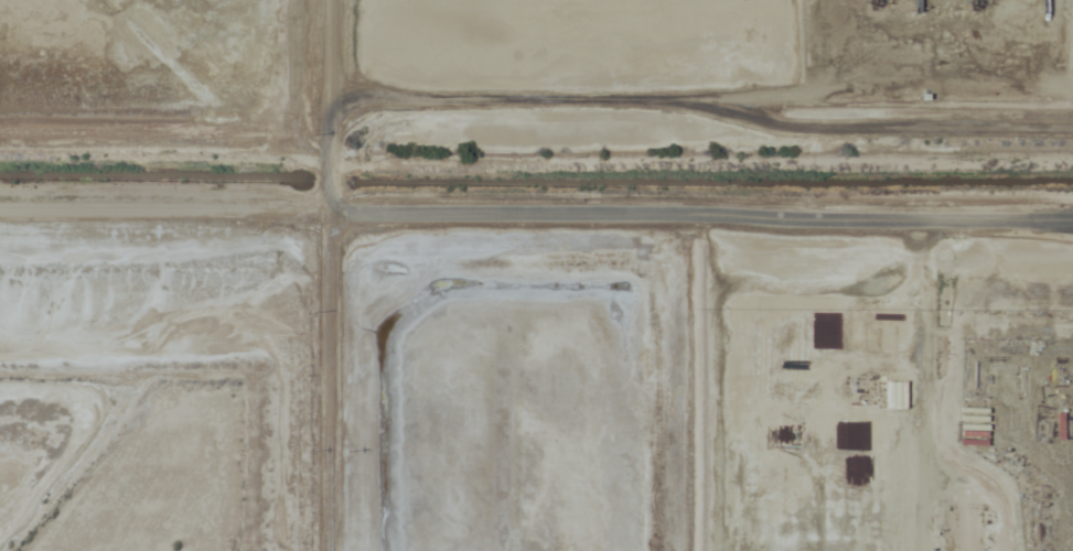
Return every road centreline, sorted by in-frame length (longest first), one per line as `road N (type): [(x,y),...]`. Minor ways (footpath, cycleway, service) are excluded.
road 1 (residential): [(1072,211),(0,197)]
road 2 (track): [(328,93),(658,96),(803,125),(1072,123)]
road 3 (tertiary): [(328,550),(329,0)]

